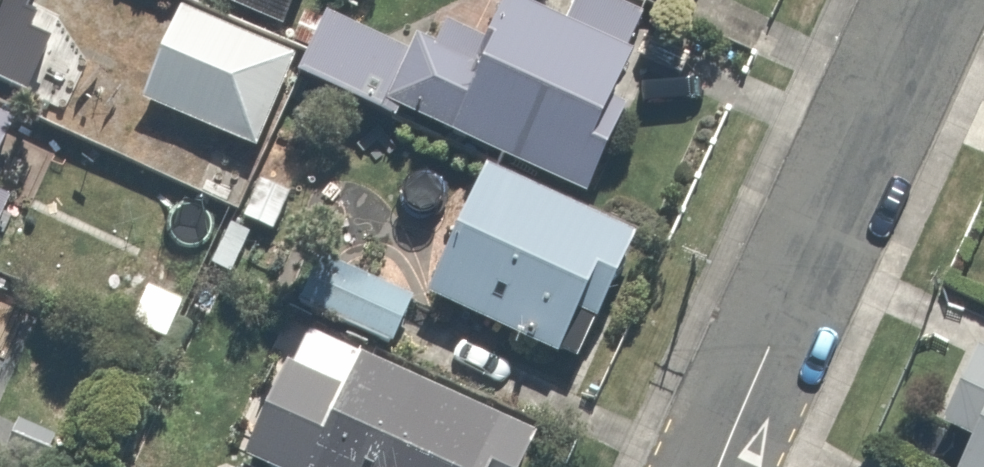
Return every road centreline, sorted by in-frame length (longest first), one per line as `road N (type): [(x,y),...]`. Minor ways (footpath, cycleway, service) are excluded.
road 1 (residential): [(712,466),(772,309),(923,0)]

